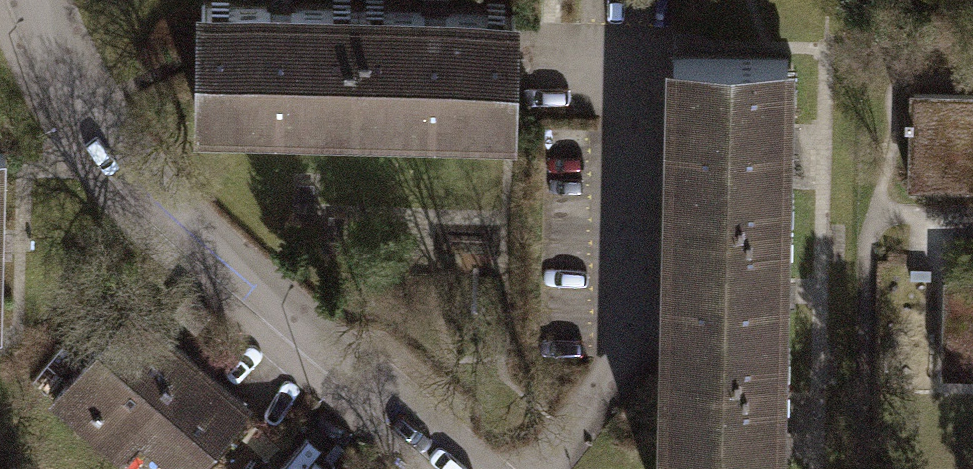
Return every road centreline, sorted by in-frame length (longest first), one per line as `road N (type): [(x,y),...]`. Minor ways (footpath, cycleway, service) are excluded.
road 1 (residential): [(30,0),(56,63),(109,148),(479,468)]

